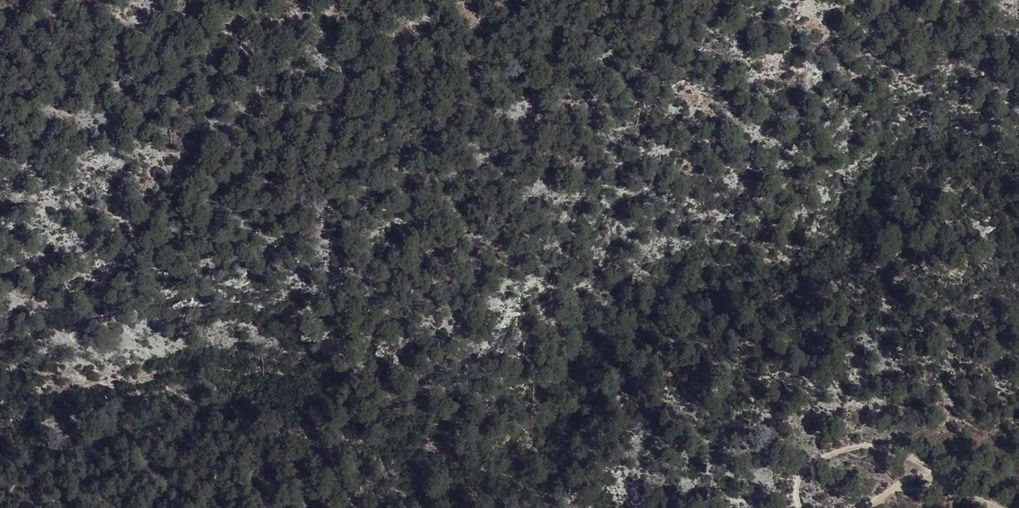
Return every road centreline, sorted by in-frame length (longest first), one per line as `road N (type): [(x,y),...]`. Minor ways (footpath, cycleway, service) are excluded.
road 1 (track): [(992,507),(906,454),(860,446),(802,457),(801,507)]

